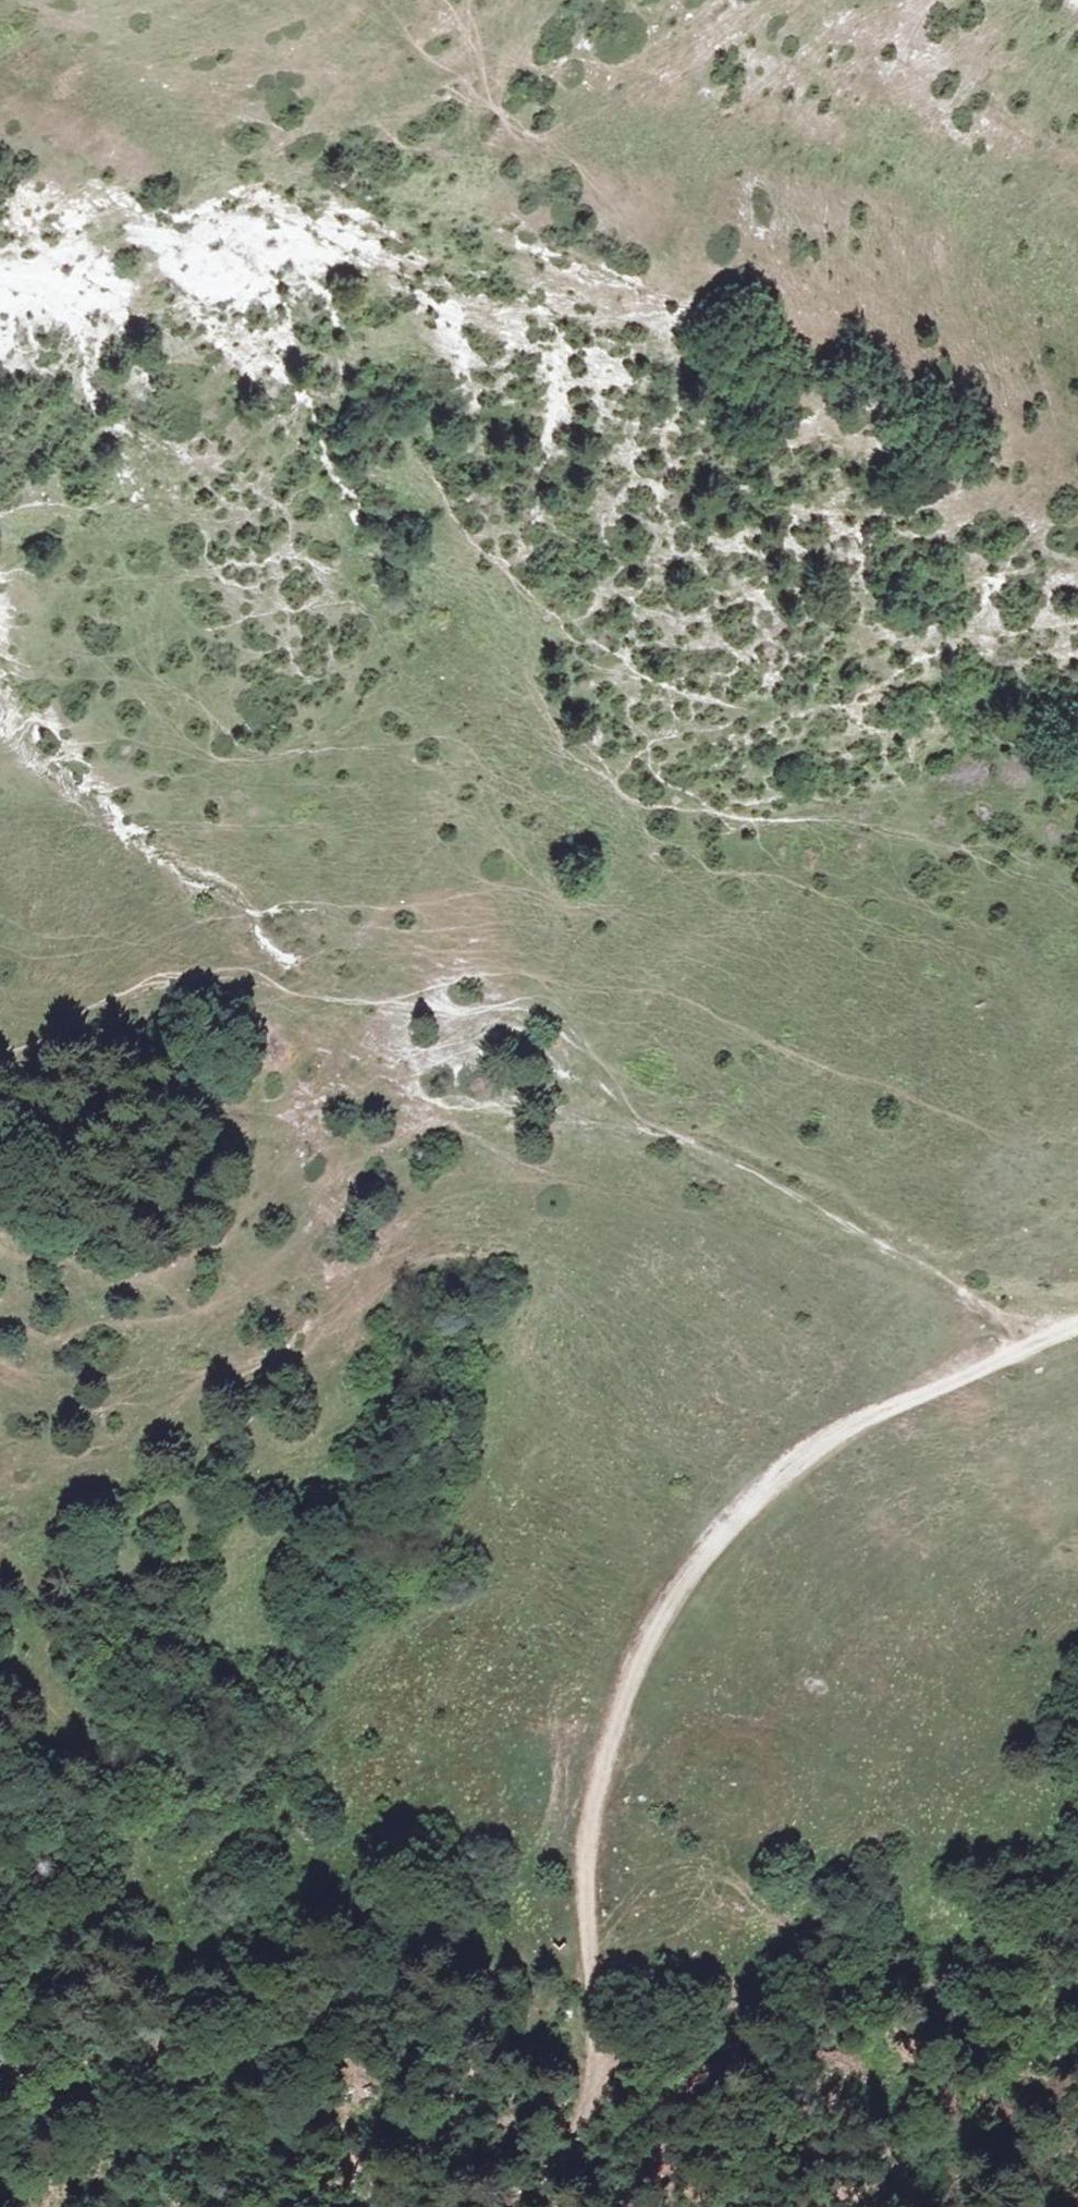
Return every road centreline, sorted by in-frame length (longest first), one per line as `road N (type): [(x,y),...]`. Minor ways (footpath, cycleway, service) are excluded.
road 1 (track): [(541,2206),(598,2145),(584,1851),(609,1707),(641,1628),(690,1554),(783,1465),(847,1423),(1053,1337)]
road 2 (track): [(594,2033),(660,2033),(786,2064),(857,2112),(953,2206)]

